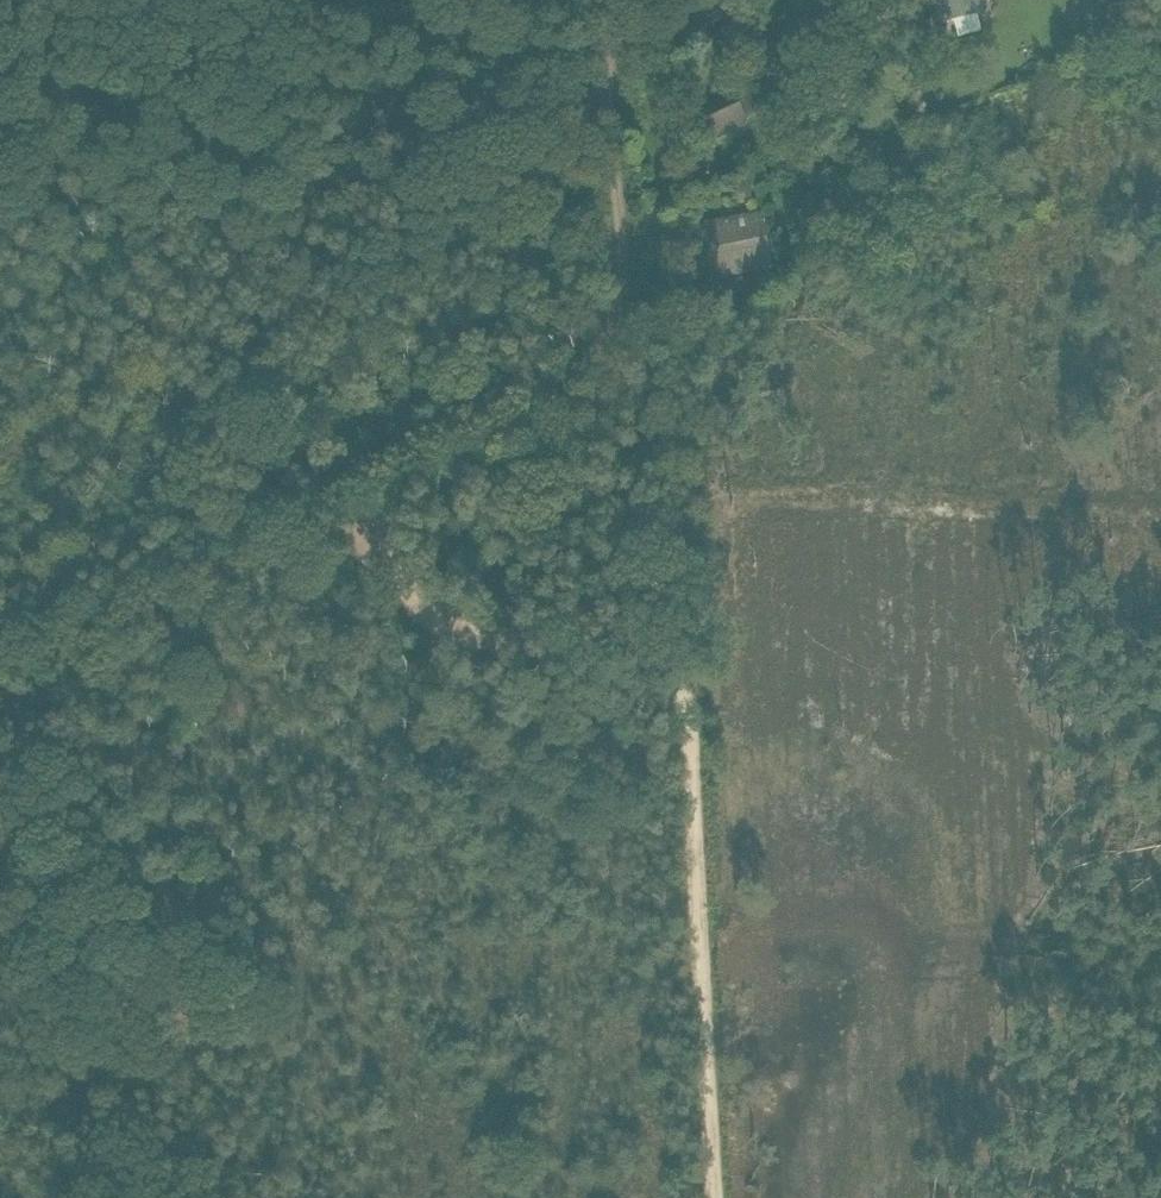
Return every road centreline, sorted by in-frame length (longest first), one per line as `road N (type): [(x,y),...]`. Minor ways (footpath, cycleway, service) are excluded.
road 1 (track): [(363,520),(388,564),(444,624),(480,639),(616,640),(661,650),(680,664),(711,1197)]
road 2 (track): [(607,69),(611,329),(597,377),(570,421),(523,455),(363,520)]
road 3 (track): [(0,650),(363,520)]
road 4 (track): [(607,69),(745,0)]

